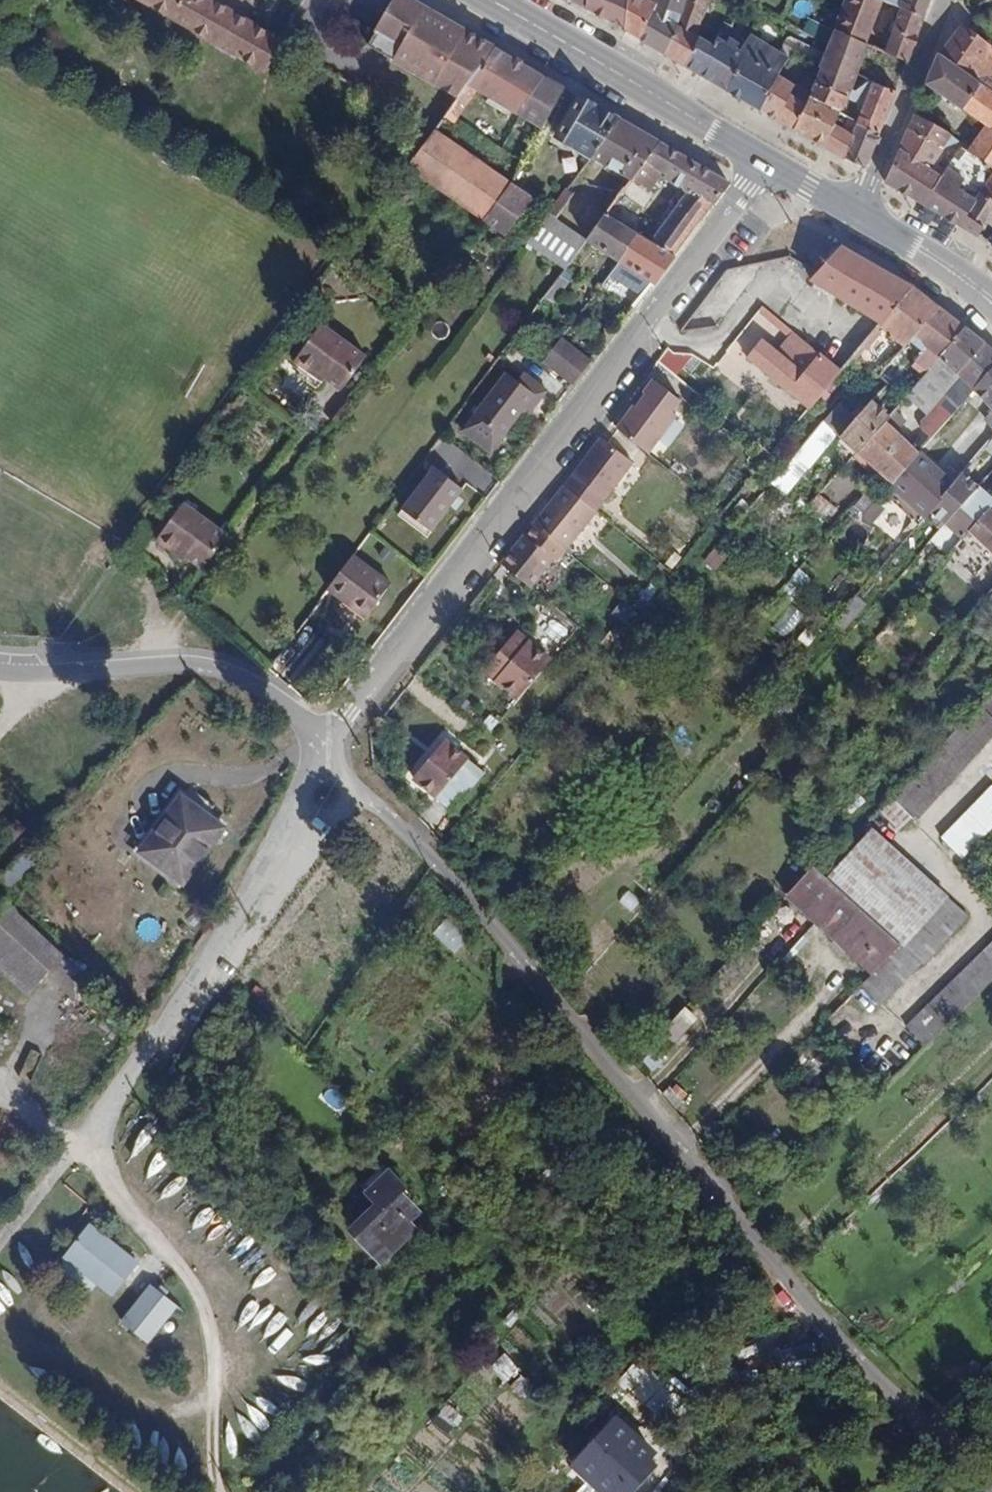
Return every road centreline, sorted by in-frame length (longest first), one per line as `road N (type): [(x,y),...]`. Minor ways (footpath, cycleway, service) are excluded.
road 1 (residential): [(991,1487),(854,1358),(436,859),(383,810),(319,779)]
road 2 (residential): [(329,739),(765,160)]
road 3 (residential): [(88,1138),(301,825),(319,779)]
road 4 (residential): [(0,669),(228,669),(329,739)]
road 5 (residential): [(88,1138),(123,1202),(187,1276),(210,1318),(211,1441)]
road 6 (primary): [(487,0),(765,160)]
road 7 (residential): [(858,210),(947,0)]
road 8 (primary): [(858,210),(991,300)]
road 9 (residential): [(0,1245),(88,1138)]

